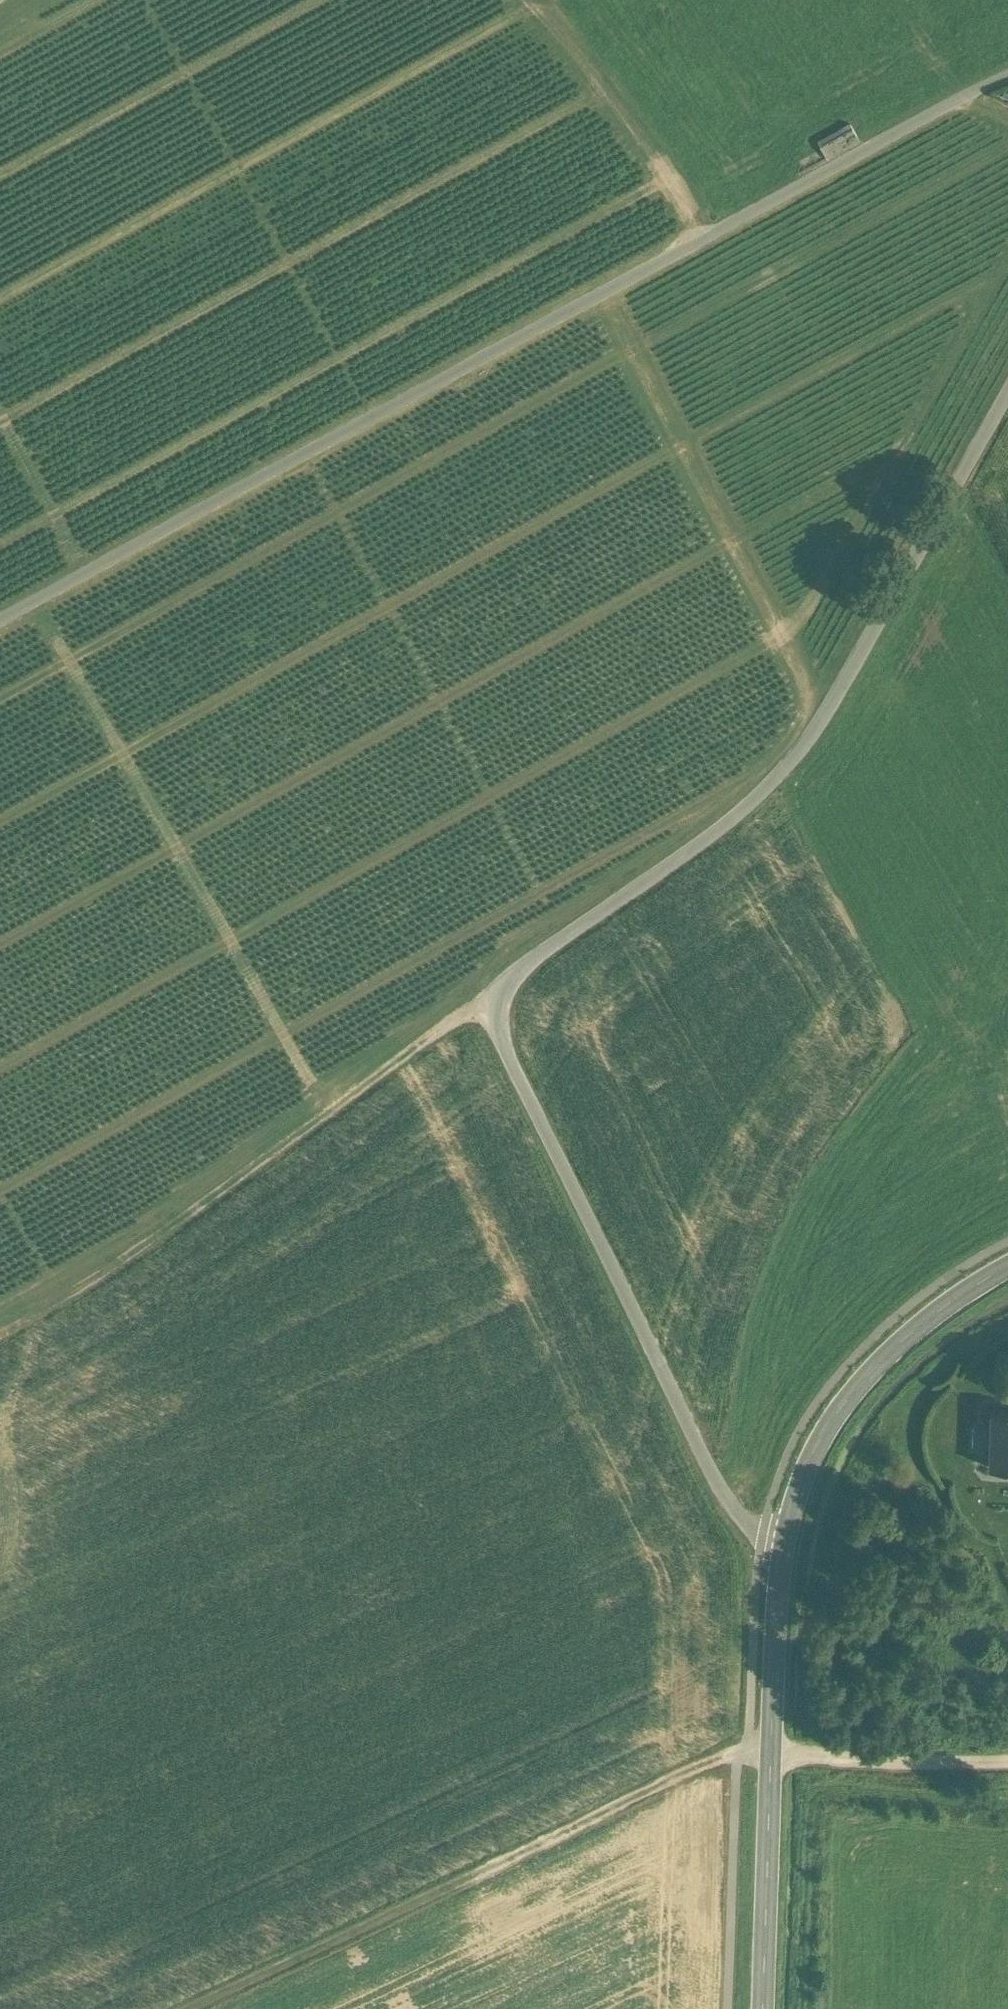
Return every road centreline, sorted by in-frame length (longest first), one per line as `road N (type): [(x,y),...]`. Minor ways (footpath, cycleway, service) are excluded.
road 1 (track): [(786,1547),(763,1534),(719,1486),(498,1034),(498,999),(524,963),(674,861),(813,746),(1007,398)]
road 2 (unclassified): [(0,620),(1007,75)]
road 3 (secondary): [(1007,1267),(912,1333),(866,1376),(815,1450),(796,1498),(786,1547),(763,2008)]
road 4 (track): [(187,2008),(748,1747),(774,1749)]

